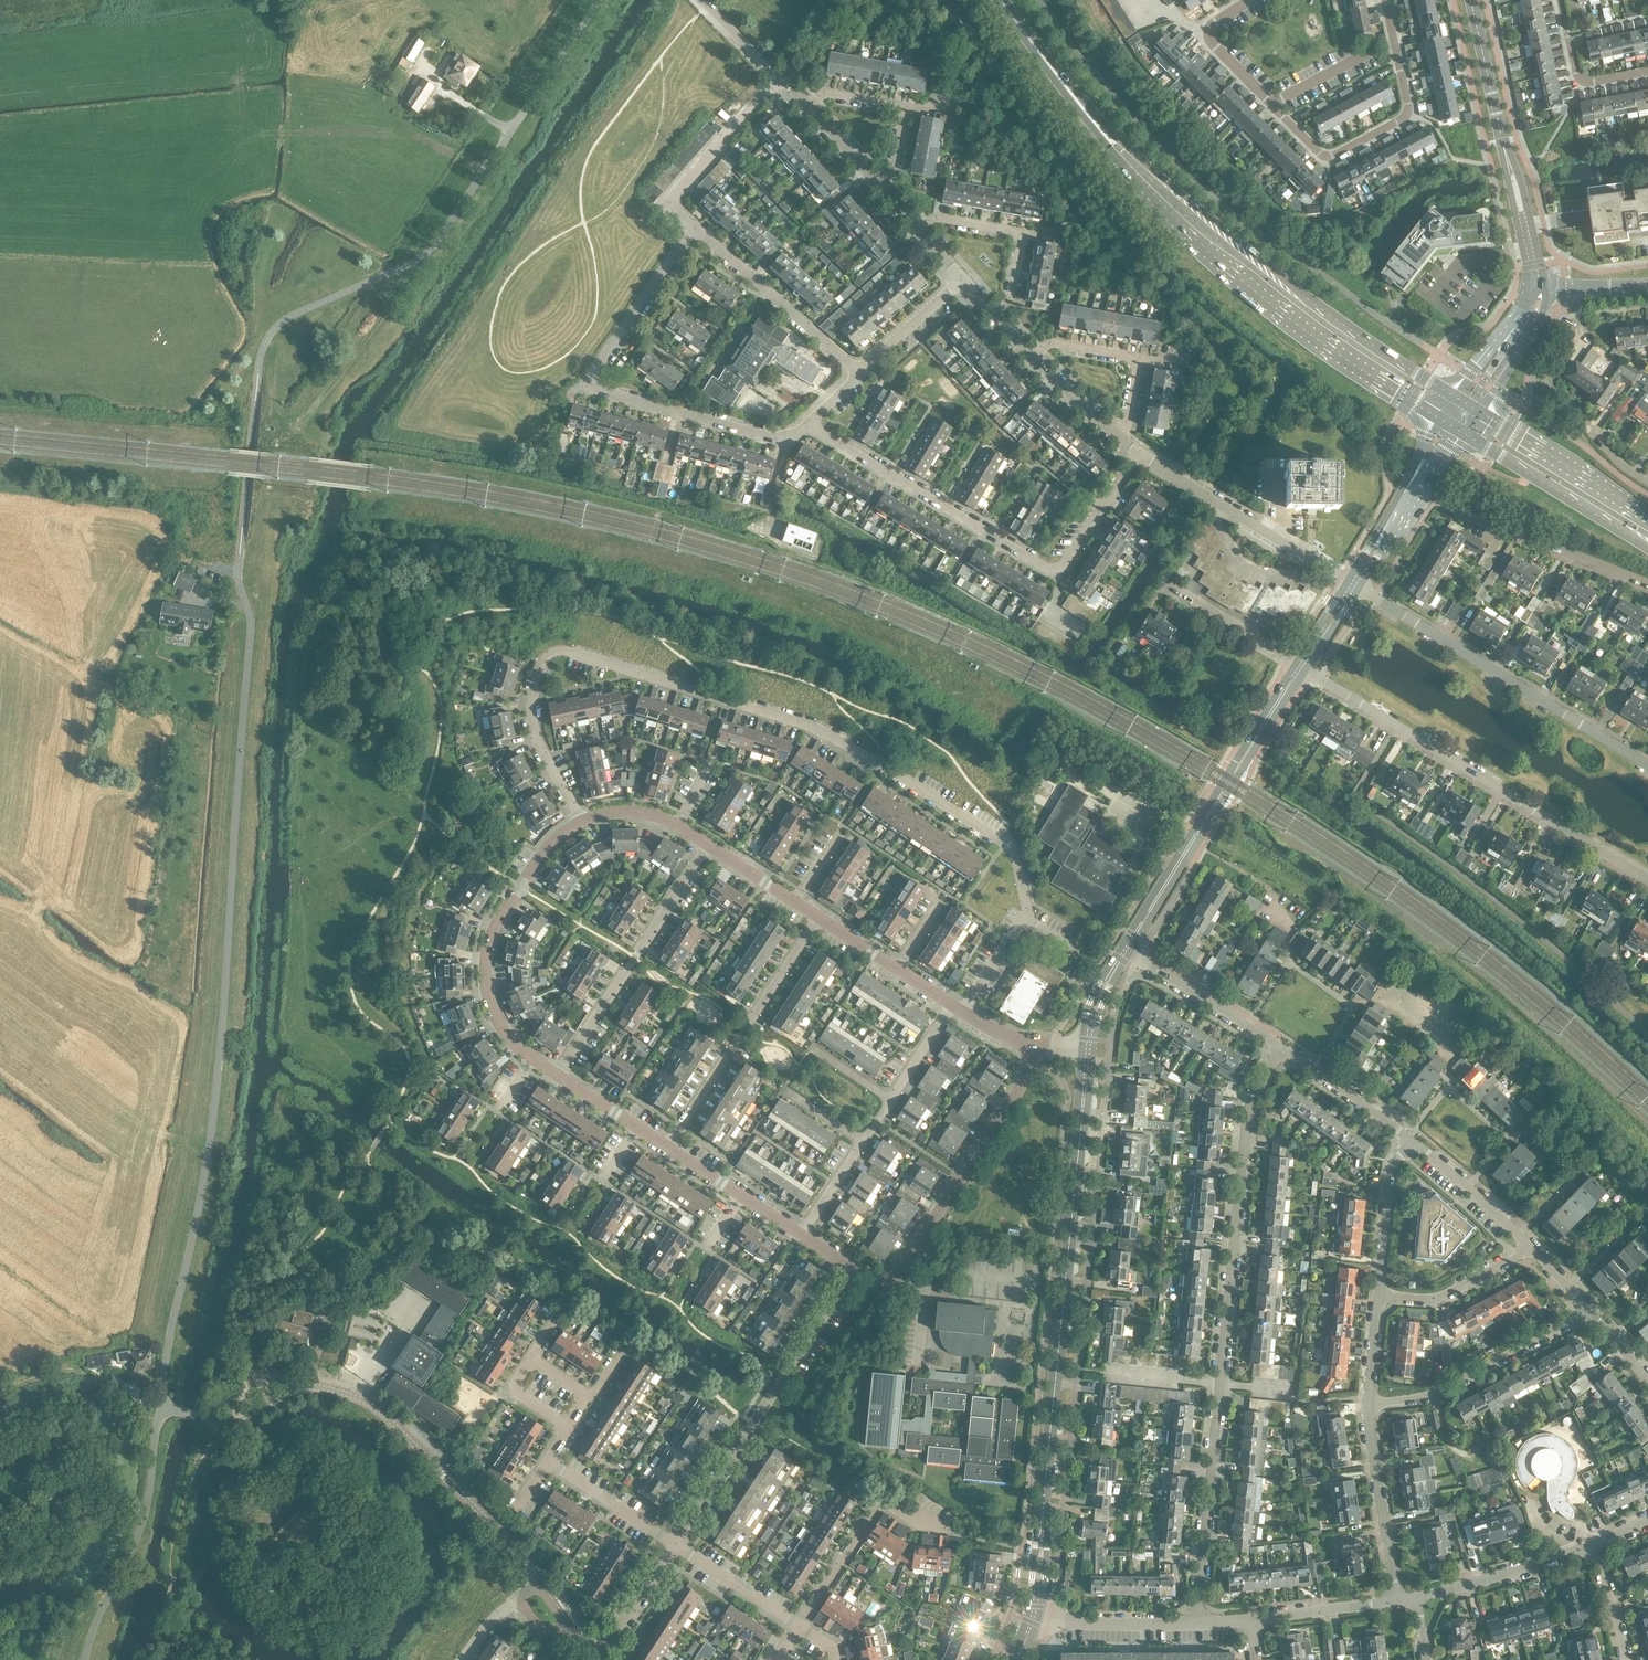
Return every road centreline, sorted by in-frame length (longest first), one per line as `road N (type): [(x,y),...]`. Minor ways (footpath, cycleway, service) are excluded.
road 1 (residential): [(960,1011),(1020,918),(1013,860),(815,731),(556,652),(533,675),(531,731),(577,821)]
road 2 (residential): [(1194,1623),(1248,1114),(1281,1047)]
road 3 (secondary): [(1088,115),(1150,196),(1226,267),(1298,326),(1437,417)]
road 4 (secondary): [(1451,395),(1301,293),(1088,115)]
road 5 (residential): [(536,1582),(501,1529),(359,1397),(316,1386),(240,1420),(180,1412)]
road 6 (secondary): [(1033,1617),(1076,1186)]
road 7 (track): [(304,712),(305,1000),(324,1036),(396,1110)]
road 8 (residential): [(1647,881),(1305,669)]
road 9 (residential): [(1647,765),(1359,588)]
road 10 (secondary): [(1296,663),(1121,950)]
road 11 (secondary): [(1128,954),(1305,669)]
road 12 (residential): [(1255,0),(1210,36),(1321,156),(1333,158),(1407,116)]
road 13 (residential): [(854,1270),(881,1282),(900,1271),(1023,1083),(1030,1042)]
road 14 (residential): [(577,821),(545,844),(491,937),(492,1008),(509,1039),(557,1074)]
road 15 (residential): [(810,423),(1053,572)]
road 16 (residential): [(667,1147),(816,916)]
road 17 (residential): [(557,1074),(708,845)]
road 18 (residential): [(802,1235),(953,1007)]
road 19 (residential): [(1368,1402),(1441,1391),(1591,1310)]
road 20 (residential): [(594,388),(790,445),(810,423)]
road 21 (residential): [(799,1627),(876,1502),(954,1535)]
road 22 (track): [(0,1154),(112,1171),(140,1136),(210,1144)]
road 23 (secondary): [(1462,433),(1647,549)]
road 24 (track): [(297,422),(430,252)]
road 25 (residential): [(860,367),(697,228)]
road 26 (secondary): [(1647,516),(1479,412)]
road 27 (residential): [(1398,1597),(1368,1402)]
road 28 (residential): [(697,228),(671,206),(773,80)]
road 29 (residential): [(1409,1596),(1511,1574),(1595,1543)]
road 30 (residential): [(594,388),(595,374),(697,228)]
road 31 (secondary): [(1437,417),(1348,582)]
road 32 (secondary): [(1359,588),(1462,433)]
road 33 (residential): [(753,1423),(854,1270)]
road 34 (residential): [(1647,586),(1479,519)]
road 35 (track): [(157,1423),(79,1372),(54,1371),(0,1391)]
road 36 (tertiary): [(1281,1047),(1136,958)]
road 37 (residential): [(1380,1295),(1444,1297),(1533,1248)]
road 38 (tertiary): [(1414,1143),(1281,1047)]
road 39 (tertiary): [(1546,288),(1501,133)]
road 40 (residential): [(667,1147),(802,1235)]
road 41 (residential): [(1033,1617),(1194,1623)]
road 42 (residential): [(1380,1295),(1391,1177),(1414,1143)]
road 43 (tertiary): [(1533,1248),(1414,1143)]
road 44 (tertiary): [(1501,133),(1527,289)]
road 45 (residential): [(1296,663),(1162,580)]
road 46 (residential): [(1217,503),(1211,514),(1229,557),(1247,569),(1307,574),(1314,562)]
road 47 (residential): [(1247,1617),(1398,1597)]
road 48 (residential): [(799,1627),(674,1542)]
road 49 (residential): [(674,1542),(549,1461)]
road 50 (residential): [(1562,0),(1585,83),(1647,74)]
road 51 (residential): [(1140,453),(1053,572)]
road 52 (secondary): [(1088,115),(1001,0)]
road 53 (residential): [(674,1542),(753,1423)]
road 54 (tertiary): [(1479,412),(1537,324),(1546,288)]
road 55 (residential): [(590,1655),(613,1636),(674,1542)]
road 56 (secondary): [(1082,1049),(1076,1186)]
road 57 (secondary): [(1076,1186),(1093,1050)]
road 58 (tertiary): [(1501,133),(1472,0)]
road 59 (residential): [(860,367),(962,279)]
road 60 (residential): [(557,1074),(667,1147)]
road 61 (tertiary): [(1525,300),(1451,395)]
road 62 (tertiary): [(1525,300),(1470,407)]
road 63 (residential): [(1626,1659),(1595,1543)]

